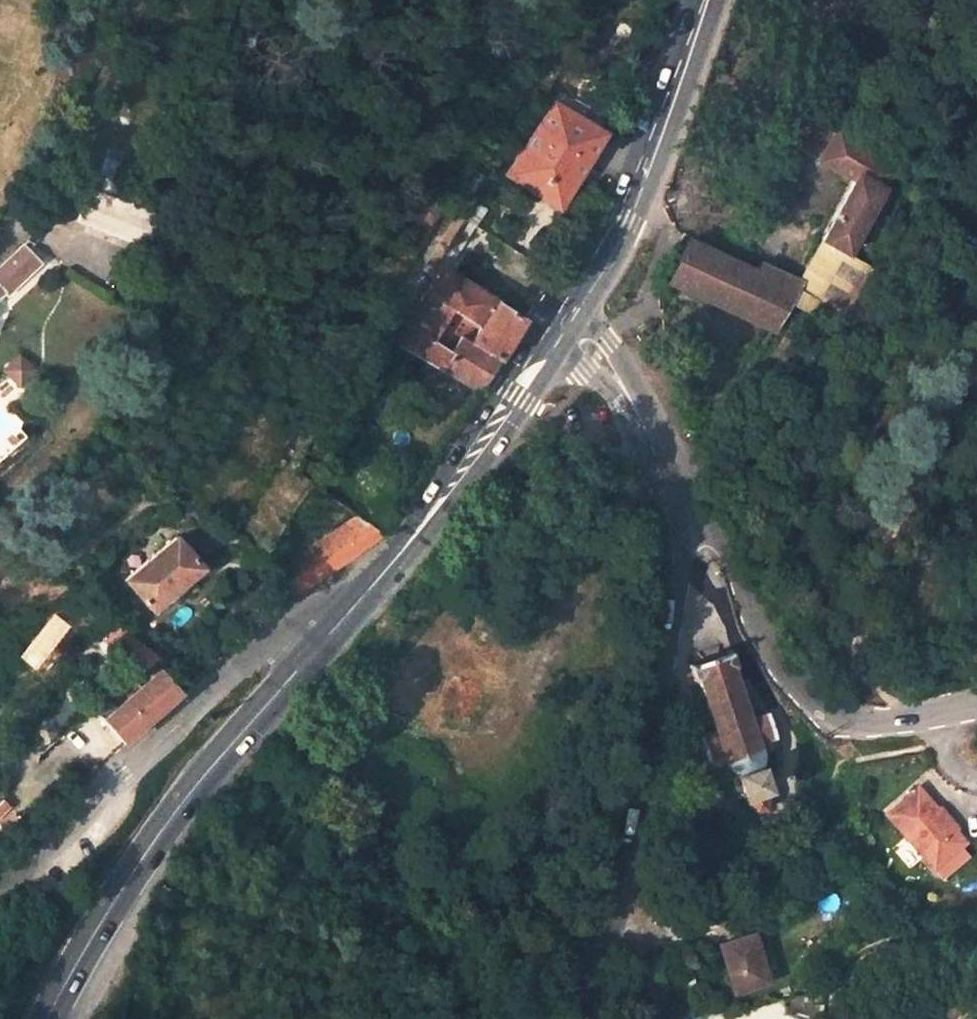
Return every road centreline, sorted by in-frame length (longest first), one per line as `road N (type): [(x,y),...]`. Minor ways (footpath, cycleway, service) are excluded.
road 1 (tertiary): [(666,487),(675,562),(669,634),(610,914),(585,975),(551,1018)]
road 2 (primary): [(50,1018),(153,843),(342,619)]
road 3 (unclassified): [(0,874),(150,758),(266,643),(342,619)]
road 4 (unclassified): [(666,487),(715,529),(745,603),(784,665),(836,714),(886,719),(976,706)]
road 5 (primary): [(342,619),(475,456),(571,319)]
road 6 (primary): [(571,319),(623,224),(711,0)]
road 7 (tertiary): [(571,319),(611,373),(666,487)]
road 8 (track): [(837,1018),(840,990),(861,958),(901,941),(976,938)]
road 9 (unclassified): [(0,242),(70,144)]

